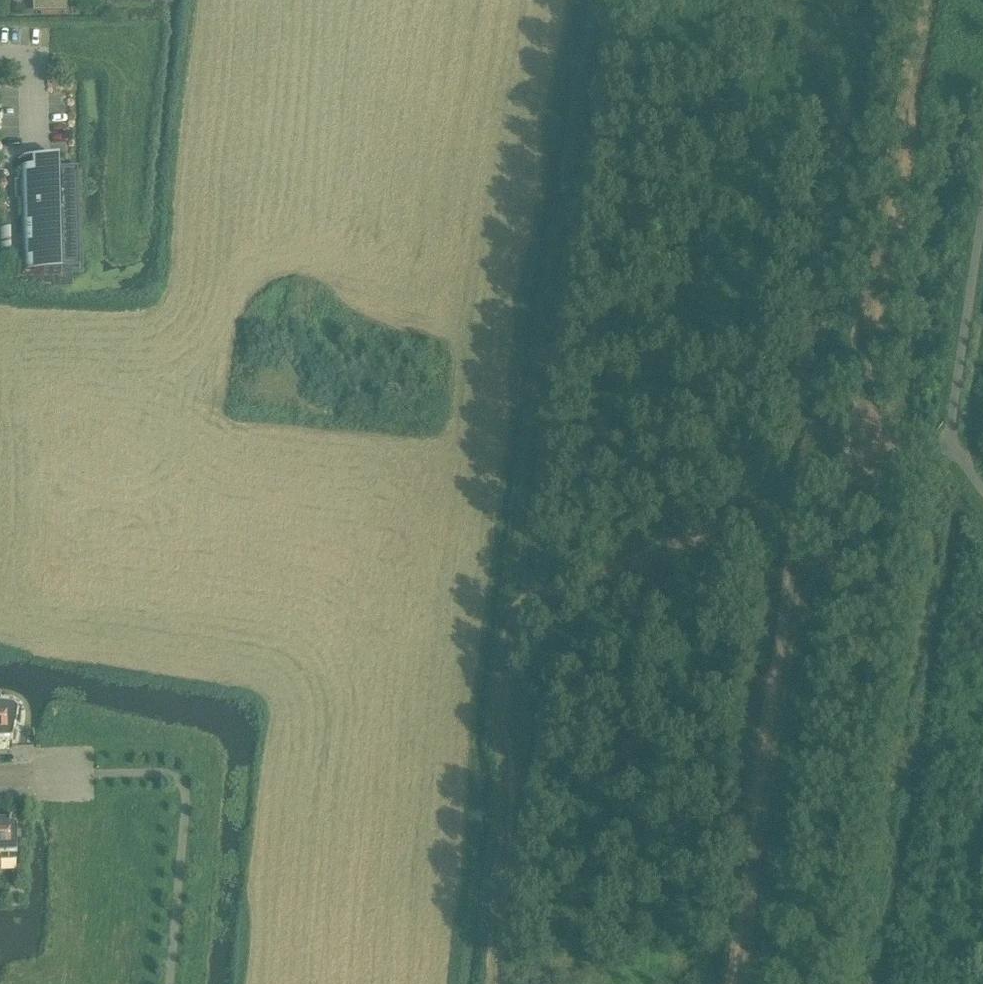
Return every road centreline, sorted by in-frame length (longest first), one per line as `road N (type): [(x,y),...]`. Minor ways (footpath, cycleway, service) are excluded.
road 1 (residential): [(0,53),(36,56),(35,143)]

